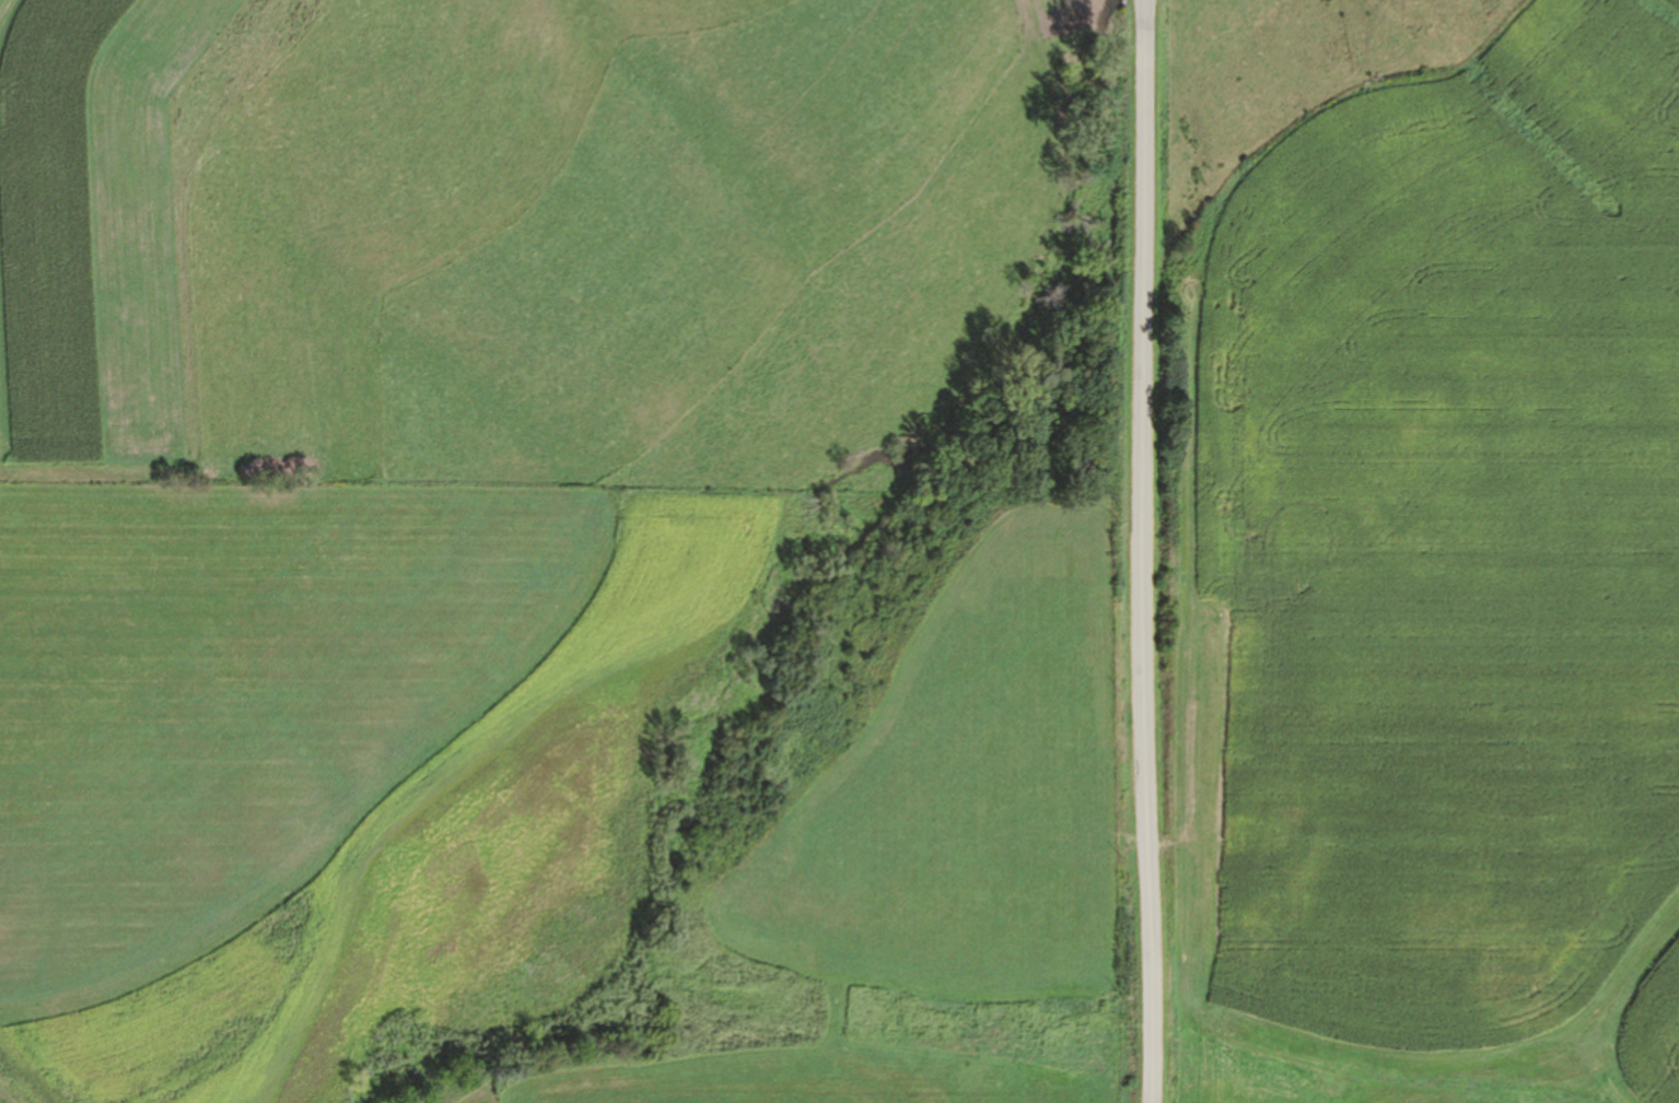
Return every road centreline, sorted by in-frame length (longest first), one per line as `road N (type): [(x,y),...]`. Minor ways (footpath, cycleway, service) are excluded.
road 1 (secondary): [(1152,1102),(1147,0)]

